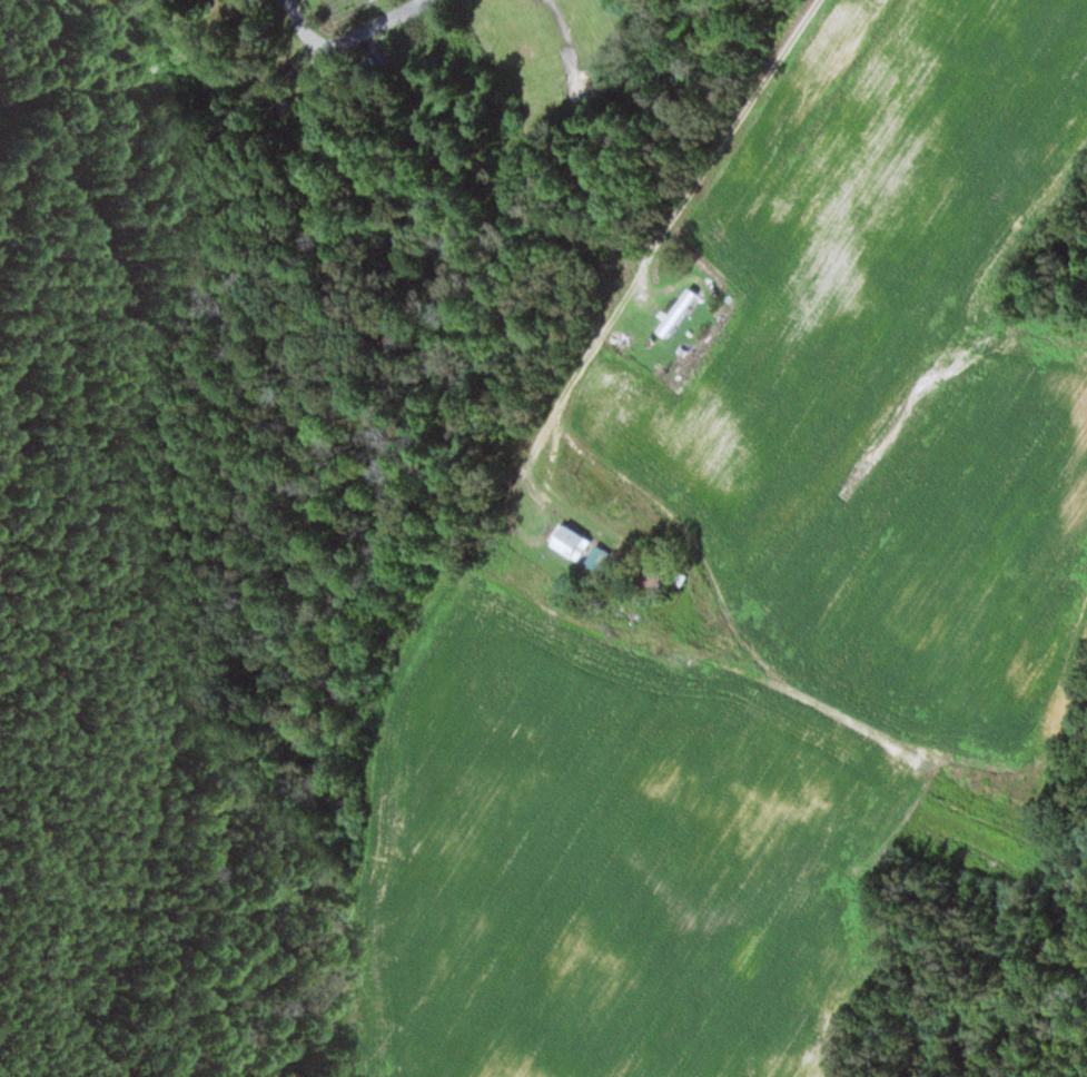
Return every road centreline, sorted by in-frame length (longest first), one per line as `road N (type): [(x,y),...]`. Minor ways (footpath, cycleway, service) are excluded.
road 1 (residential): [(605,477),(552,428),(635,277),(814,0)]

